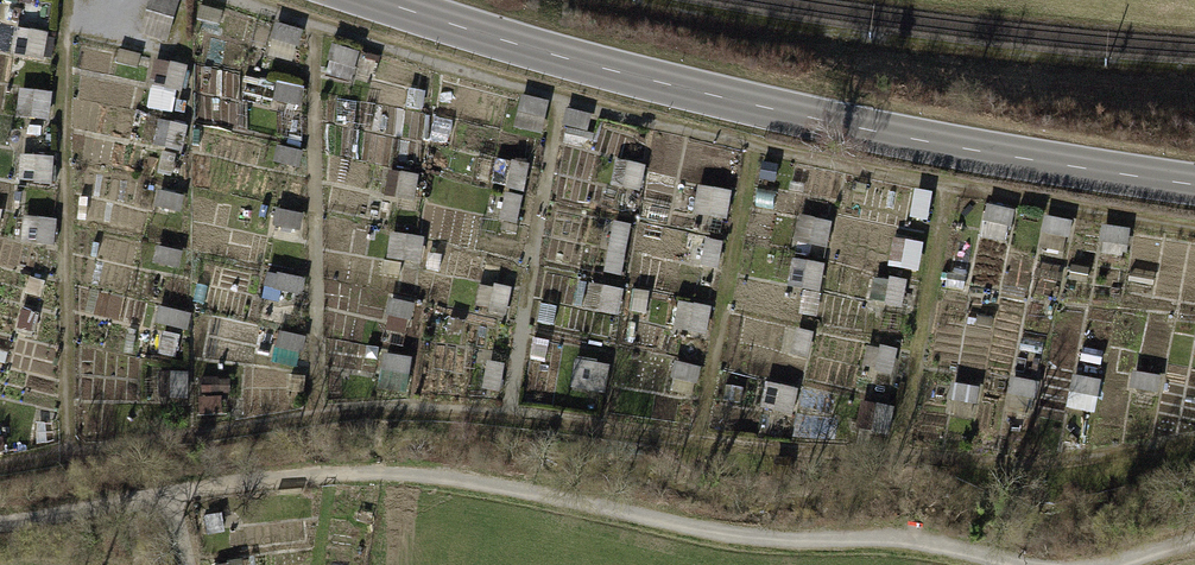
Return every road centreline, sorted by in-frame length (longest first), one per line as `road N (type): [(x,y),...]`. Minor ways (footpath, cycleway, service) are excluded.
road 1 (track): [(0,466),(332,415),(504,416),(986,467),(1194,442)]
road 2 (track): [(174,494),(309,473),(376,476),(615,514),(1007,555),(1194,518)]
road 3 (track): [(1194,232),(940,192),(237,0)]
road 4 (secondary): [(1194,178),(662,82),(384,0)]
road 5 (track): [(58,0),(62,456)]
road 6 (track): [(307,19),(314,419)]
road 7 (track): [(555,87),(504,416)]
road 8 (track): [(753,141),(689,436)]
road 9 (track): [(940,192),(892,457)]

